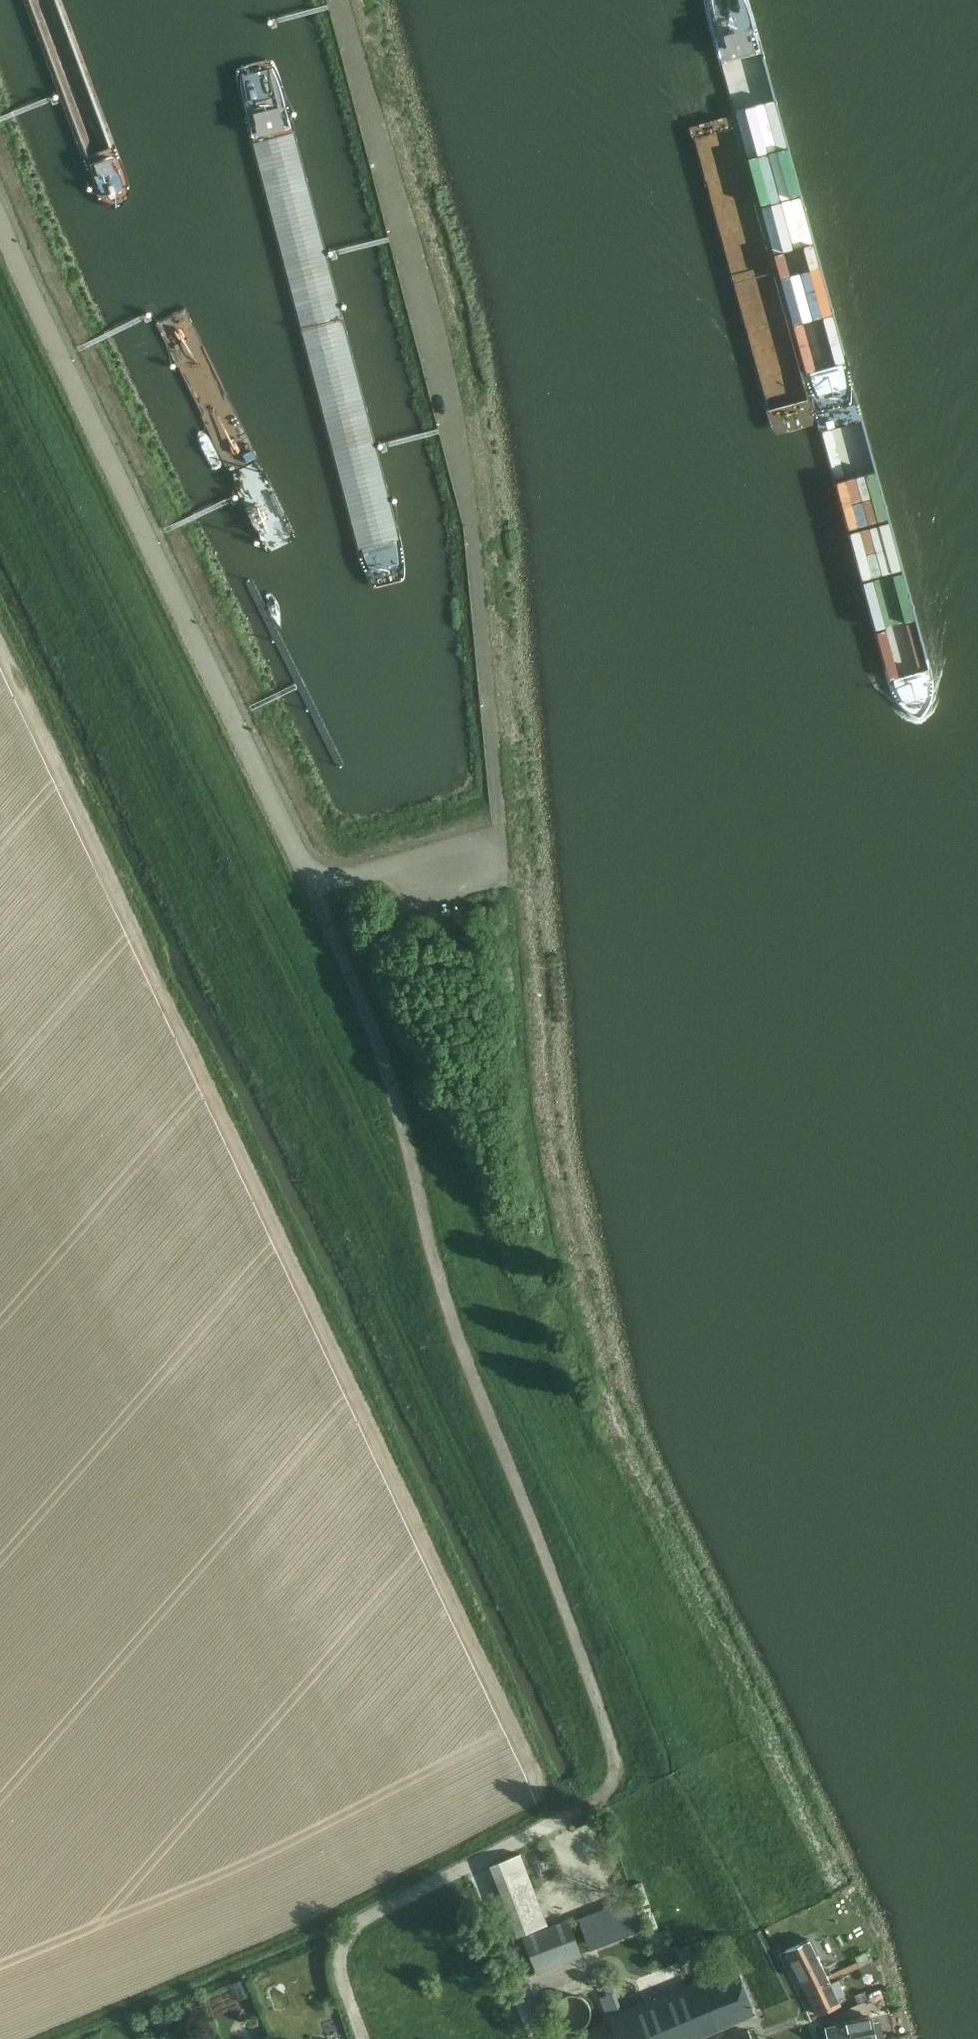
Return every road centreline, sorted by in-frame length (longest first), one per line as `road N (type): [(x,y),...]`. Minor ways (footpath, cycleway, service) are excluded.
road 1 (unclassified): [(0,209),(145,540),(317,889),(505,838),(455,429),(347,0)]

